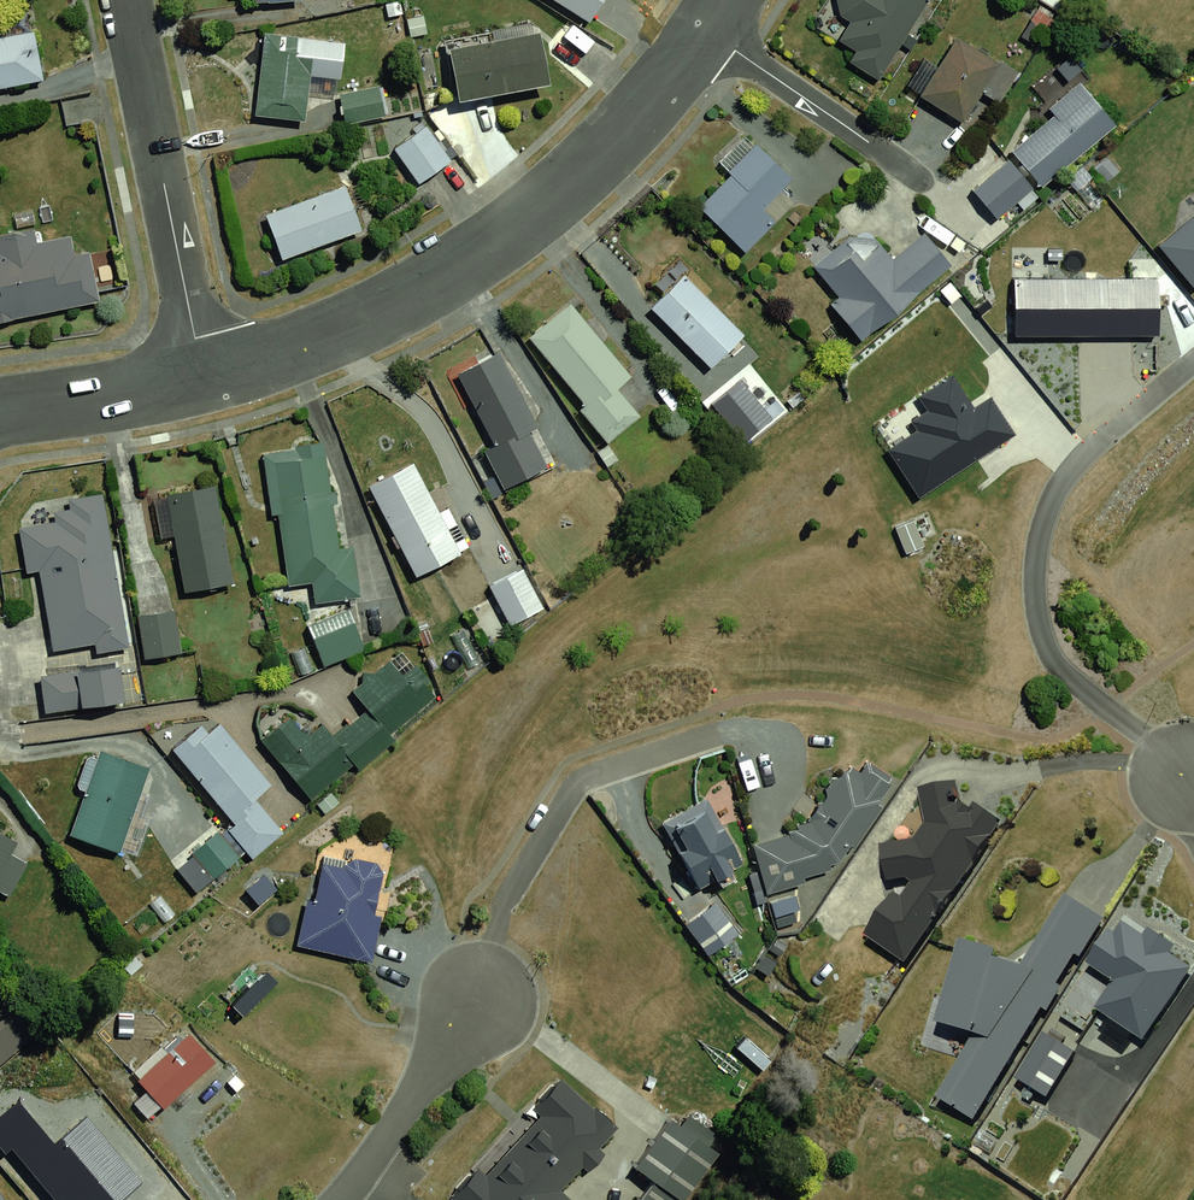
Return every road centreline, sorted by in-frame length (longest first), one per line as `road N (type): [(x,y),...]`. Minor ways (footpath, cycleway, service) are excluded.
road 1 (residential): [(205,377),(380,315),(453,272),(538,213),(600,156),(708,31)]
road 2 (residential): [(129,0),(205,377)]
road 3 (residential): [(708,31),(921,178)]
road 4 (residential): [(338,1199),(478,1003)]
road 5 (residential): [(0,410),(205,377)]

